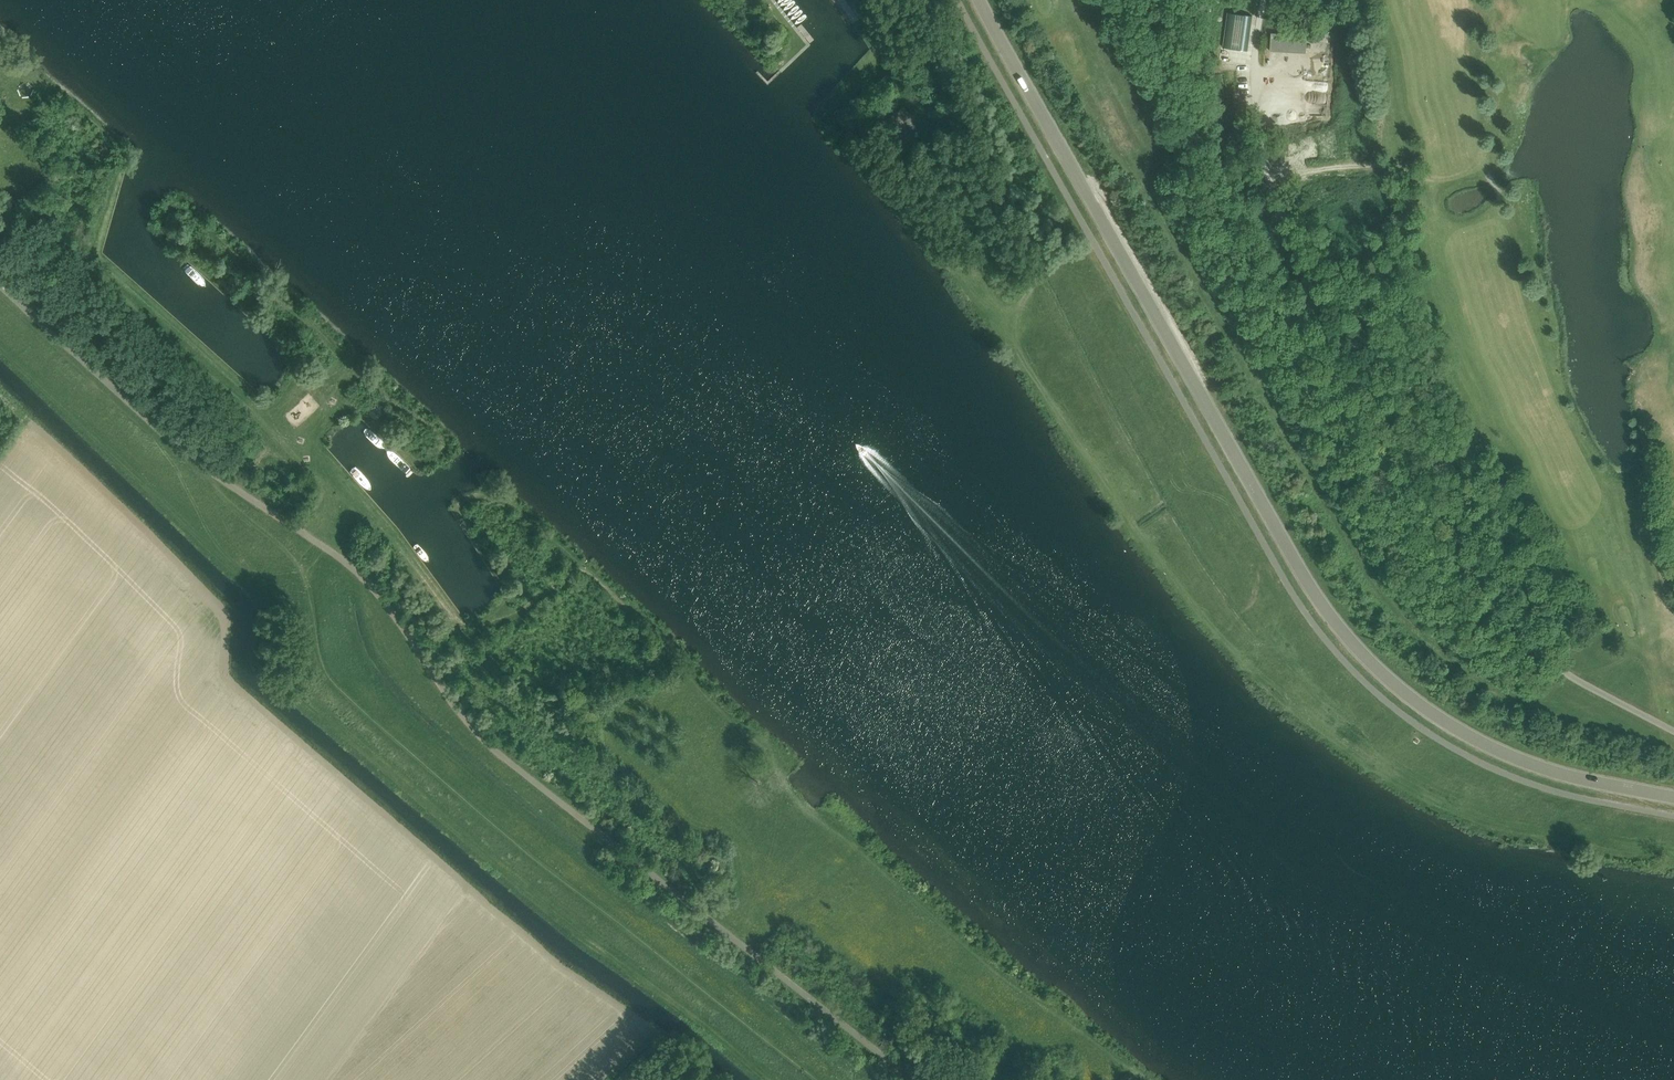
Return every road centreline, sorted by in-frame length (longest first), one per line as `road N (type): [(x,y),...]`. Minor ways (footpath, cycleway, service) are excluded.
road 1 (unclassified): [(1673,799),(1477,742),(1367,661),(1304,574),(978,0)]
road 2 (track): [(829,1079),(553,864),(341,678),(325,661),(307,561),(187,454)]

